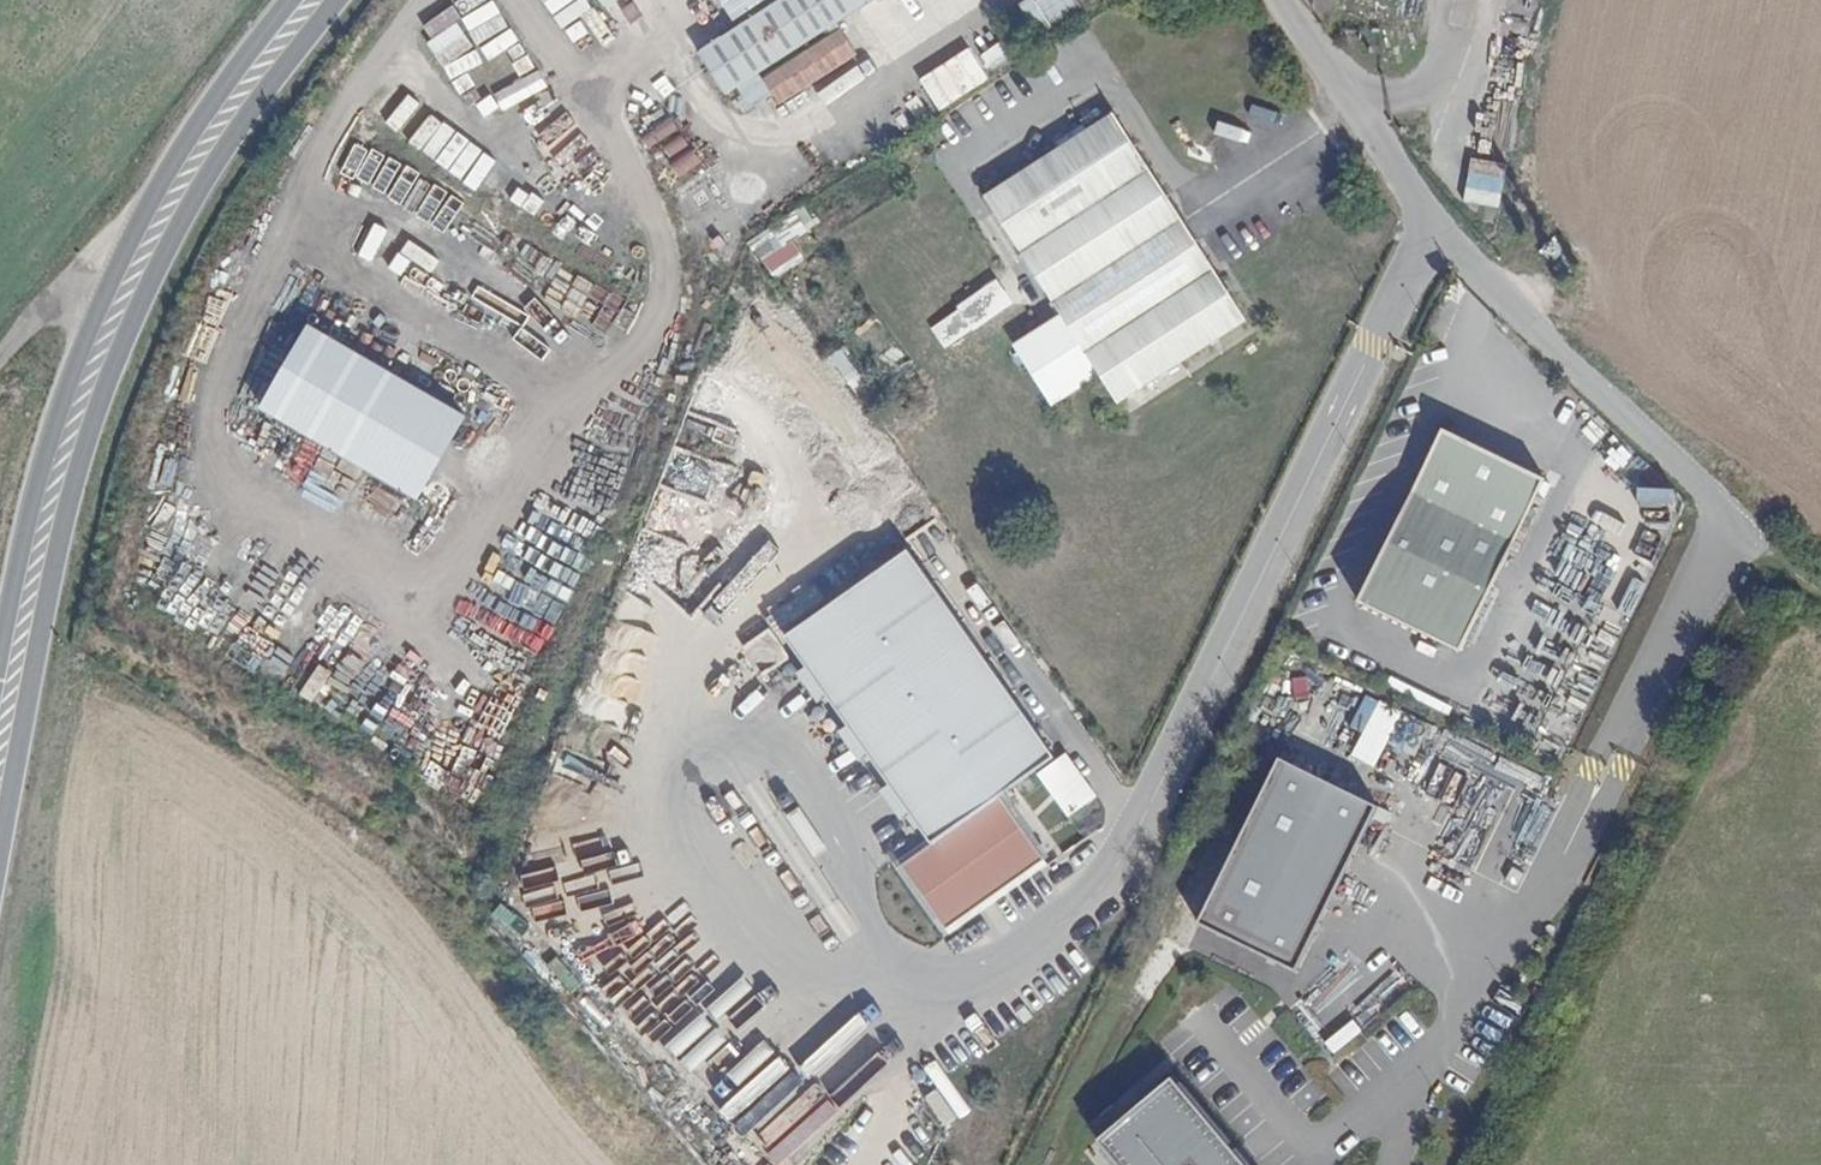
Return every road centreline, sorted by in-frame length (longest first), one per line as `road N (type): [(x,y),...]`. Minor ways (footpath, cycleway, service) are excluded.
road 1 (primary): [(0,853),(67,509),(129,326),(218,159),(336,0)]
road 2 (primary): [(290,0),(192,131),(110,284),(47,447),(0,652)]
road 3 (residential): [(1435,222),(1741,523),(1628,727)]
road 4 (unclassified): [(1435,222),(1155,799)]
road 5 (residential): [(1278,0),(1392,179),(1435,222)]
road 6 (track): [(110,284),(82,277),(0,355)]

